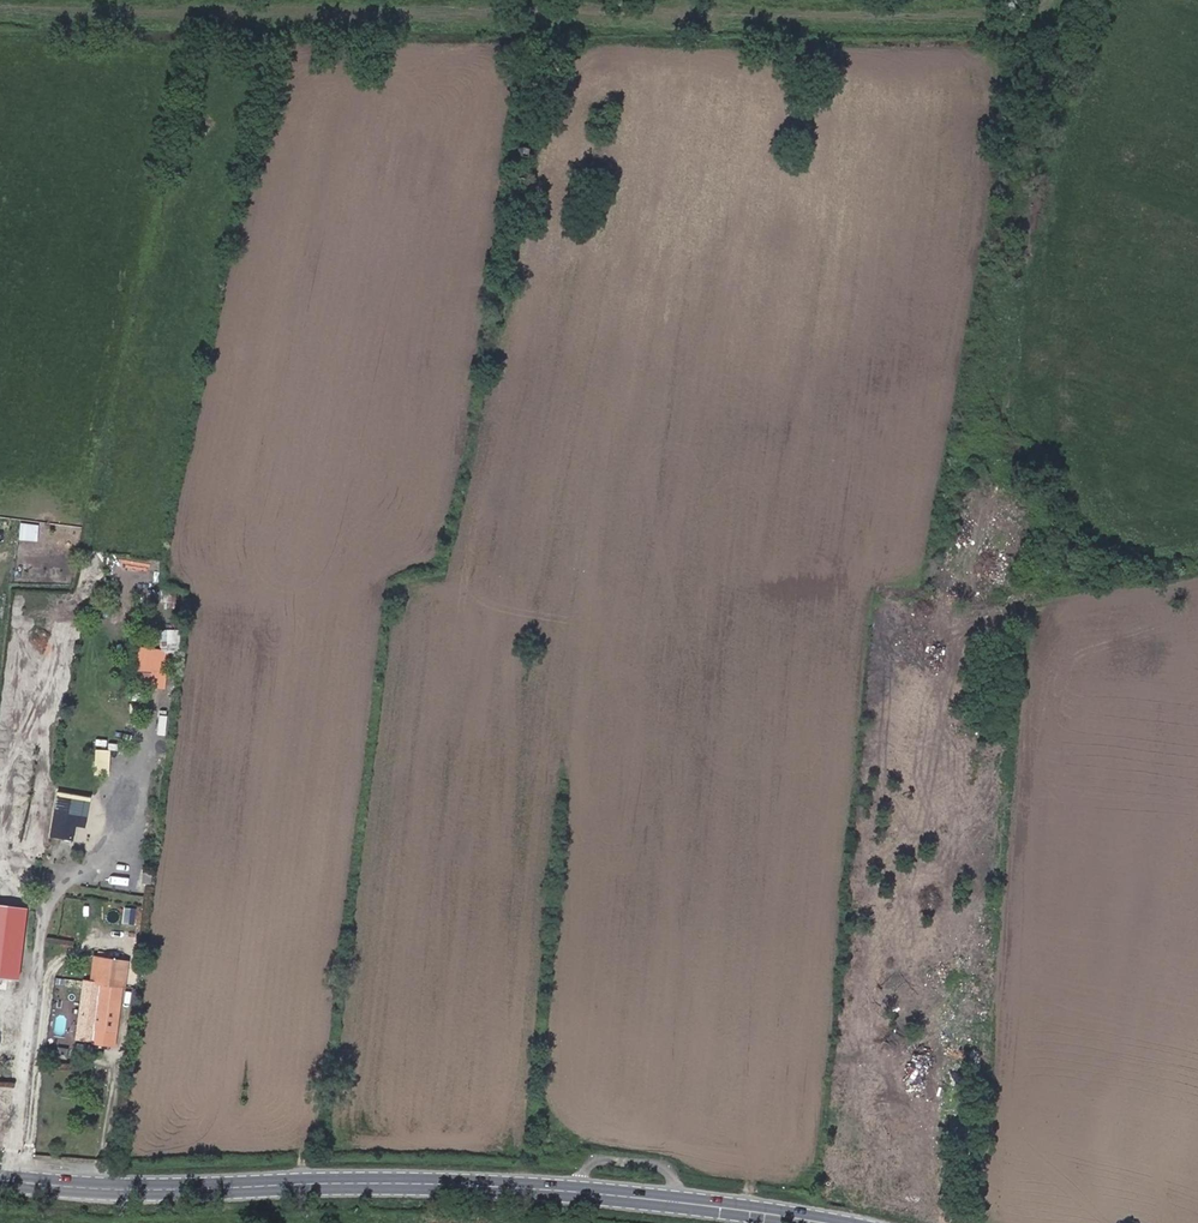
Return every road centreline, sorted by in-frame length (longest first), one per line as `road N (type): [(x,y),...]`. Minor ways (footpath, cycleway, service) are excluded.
road 1 (tertiary): [(826,1222),(557,1189),(63,1189),(0,1181)]

